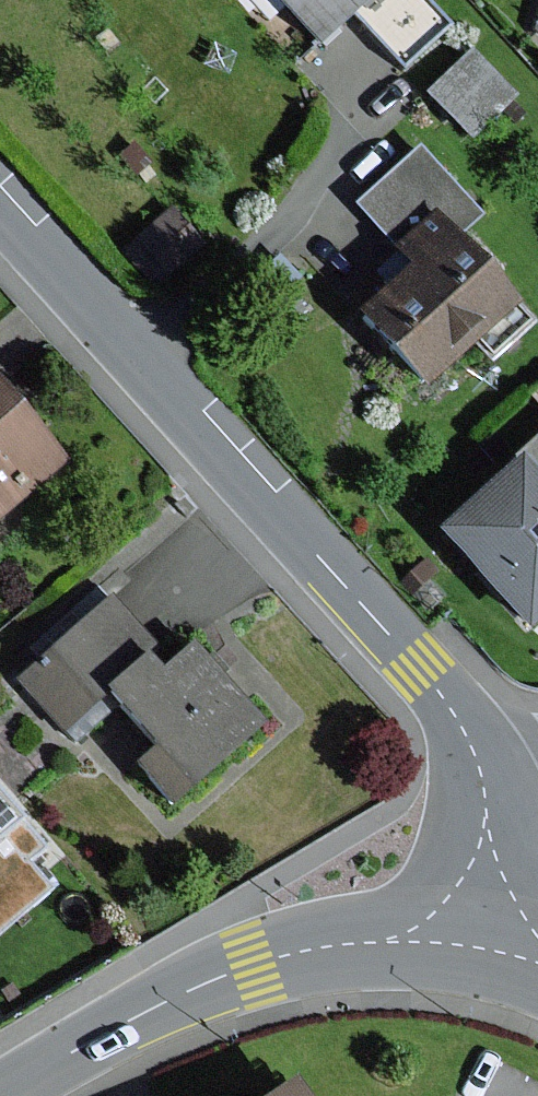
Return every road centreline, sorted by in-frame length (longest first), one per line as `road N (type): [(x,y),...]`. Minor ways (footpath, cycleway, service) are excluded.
road 1 (tertiary): [(486,797),(466,732),(0,204)]
road 2 (tertiary): [(474,946),(370,942),(255,963),(99,1036),(0,1095)]
road 3 (tertiary): [(474,946),(486,797)]

